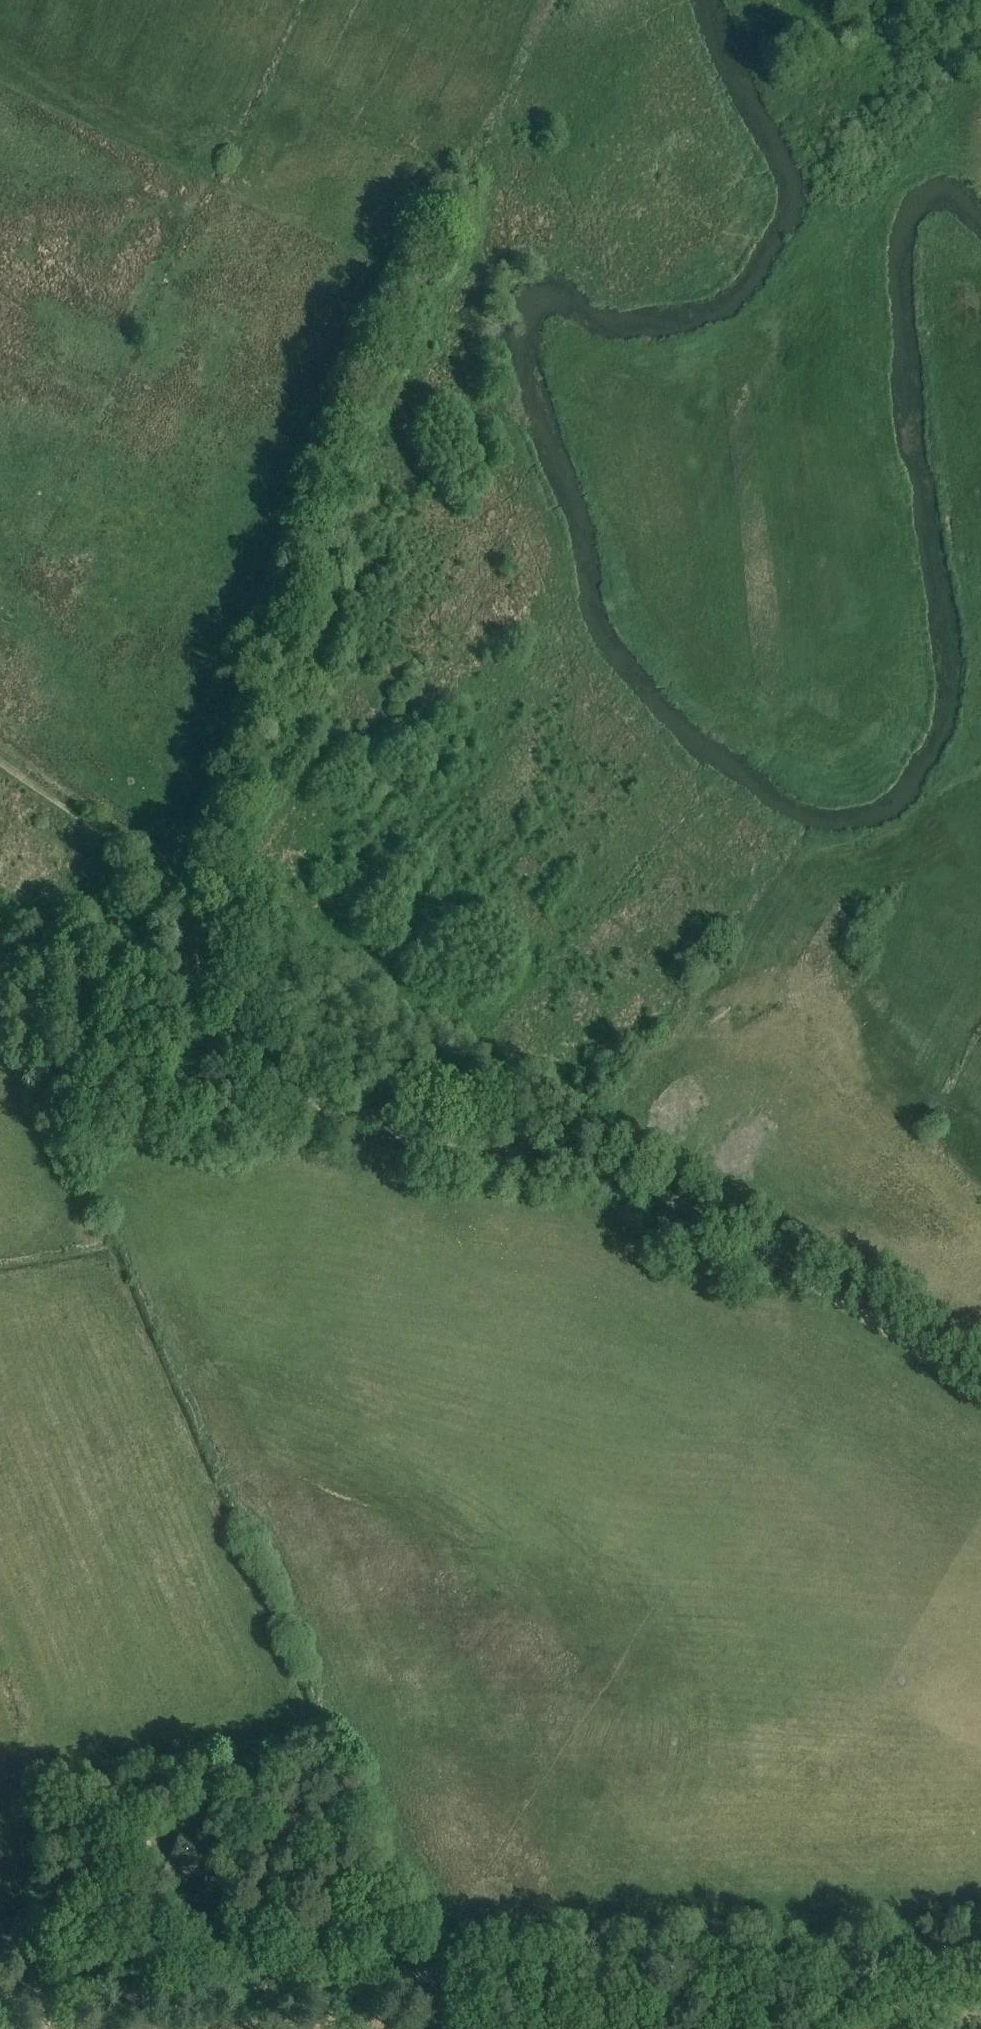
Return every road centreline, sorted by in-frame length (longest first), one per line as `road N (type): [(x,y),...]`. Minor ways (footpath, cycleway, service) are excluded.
road 1 (track): [(980,1387),(639,1182),(538,1151),(436,1147),(307,1097),(259,1061),(213,1009),(196,972),(180,899),(162,876),(0,762)]
road 2 (track): [(0,1996),(980,1951)]

